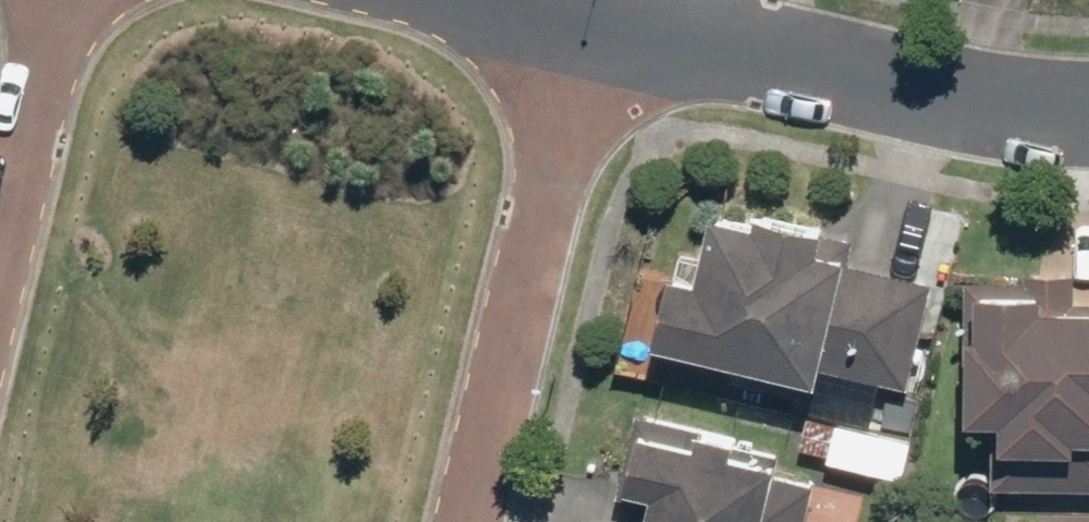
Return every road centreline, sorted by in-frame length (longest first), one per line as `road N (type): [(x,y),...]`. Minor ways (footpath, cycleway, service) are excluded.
road 1 (residential): [(587,4),(457,521)]
road 2 (residential): [(1088,103),(1011,99),(587,4)]
road 3 (residential): [(0,303),(71,0)]

